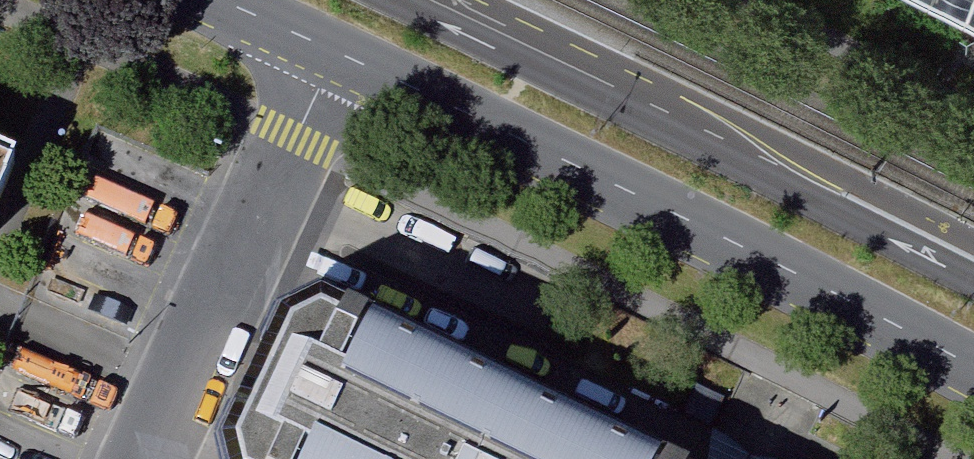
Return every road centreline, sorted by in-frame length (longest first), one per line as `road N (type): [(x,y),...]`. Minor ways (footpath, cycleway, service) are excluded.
road 1 (primary): [(337,55),(765,261),(973,372)]
road 2 (primary): [(973,261),(439,0)]
road 3 (residential): [(337,55),(165,458)]
road 4 (primary): [(214,0),(337,55)]

